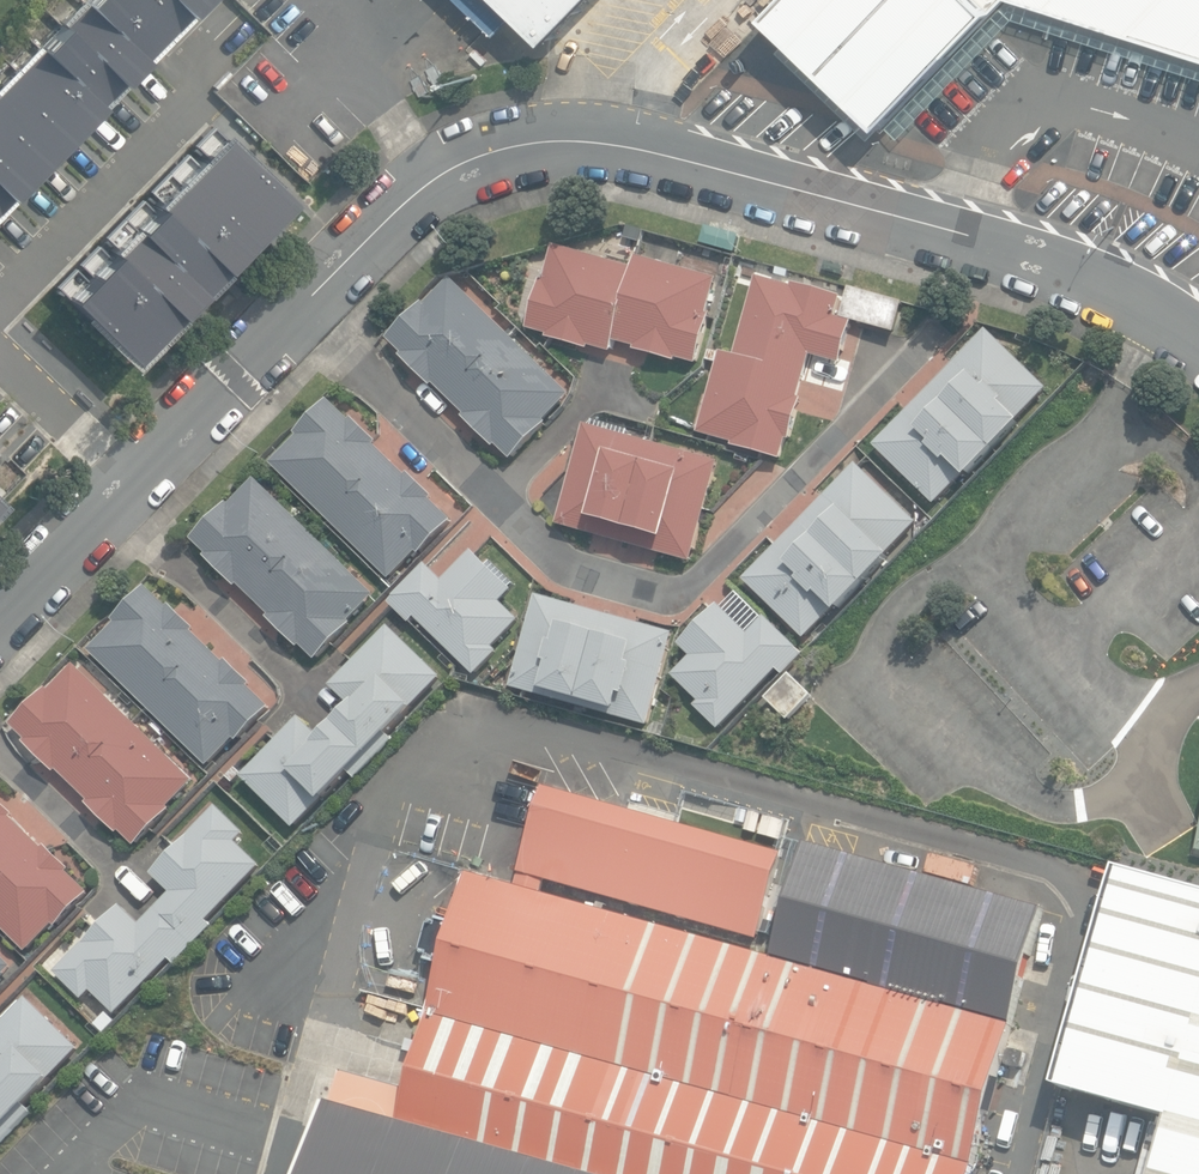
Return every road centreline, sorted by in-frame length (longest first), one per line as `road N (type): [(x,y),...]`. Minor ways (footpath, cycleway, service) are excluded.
road 1 (residential): [(128,481),(432,179),(451,165),(525,143),(631,146),(1067,261),(1159,302),(1198,330)]
road 2 (residential): [(200,52),(196,101),(0,302)]
road 3 (residential): [(0,614),(128,481)]
road 4 (residential): [(0,357),(128,481)]

